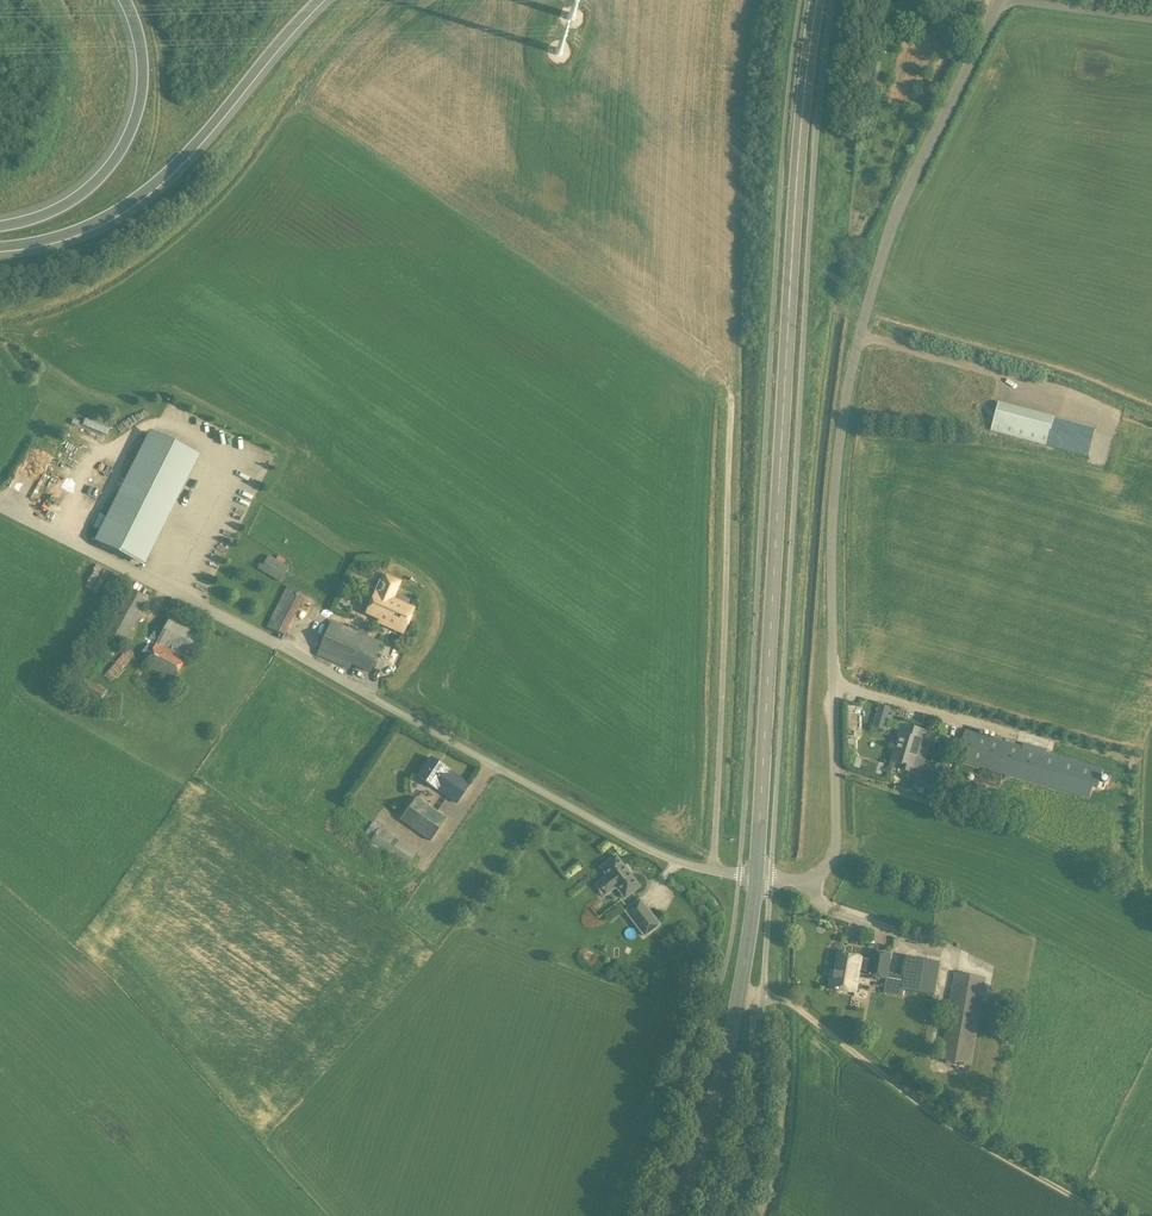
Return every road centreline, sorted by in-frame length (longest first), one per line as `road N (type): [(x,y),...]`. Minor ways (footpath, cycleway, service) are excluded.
road 1 (unclassified): [(755,880),(814,879),(835,855),(832,534),(857,342),(896,216),(1002,0)]
road 2 (tertiary): [(755,880),(798,155),(816,0)]
road 3 (unclassified): [(755,880),(649,851),(290,650),(0,504)]
road 4 (track): [(730,389),(712,871)]
road 5 (motorway): [(0,245),(64,236),(139,197),(325,0)]
road 6 (motorway): [(128,0),(140,29),(144,95),(123,152),(84,195),(0,226)]
road 7 (tertiary): [(674,1215),(707,1125),(738,992)]

